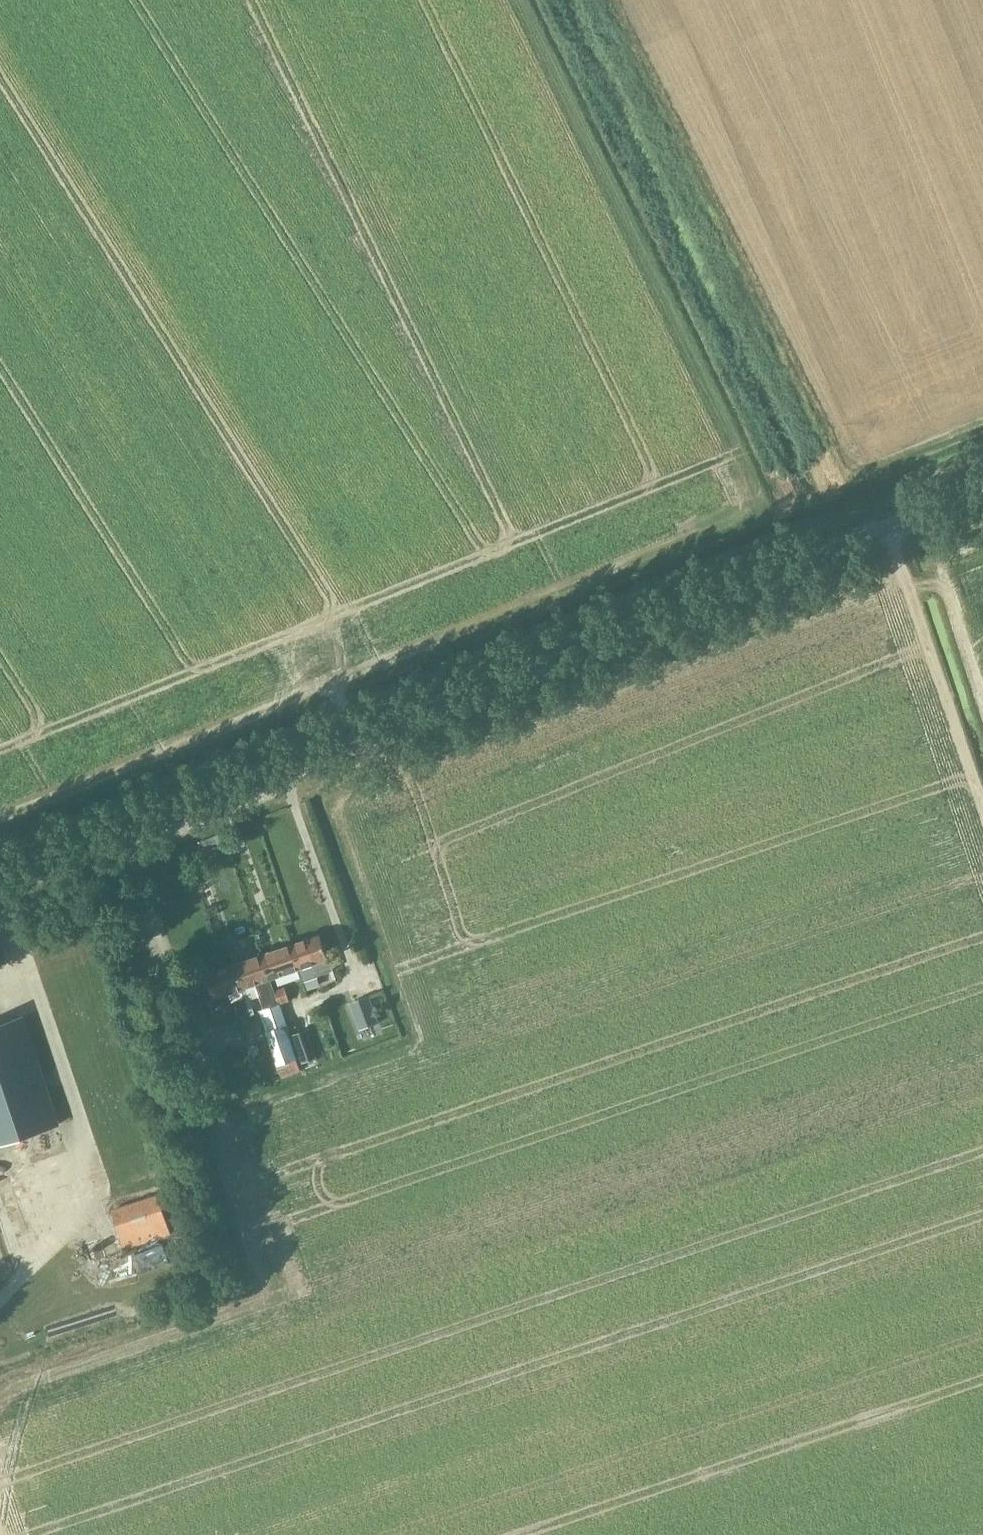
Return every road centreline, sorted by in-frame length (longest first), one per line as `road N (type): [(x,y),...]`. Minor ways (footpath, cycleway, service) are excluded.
road 1 (unclassified): [(0,886),(982,491)]

